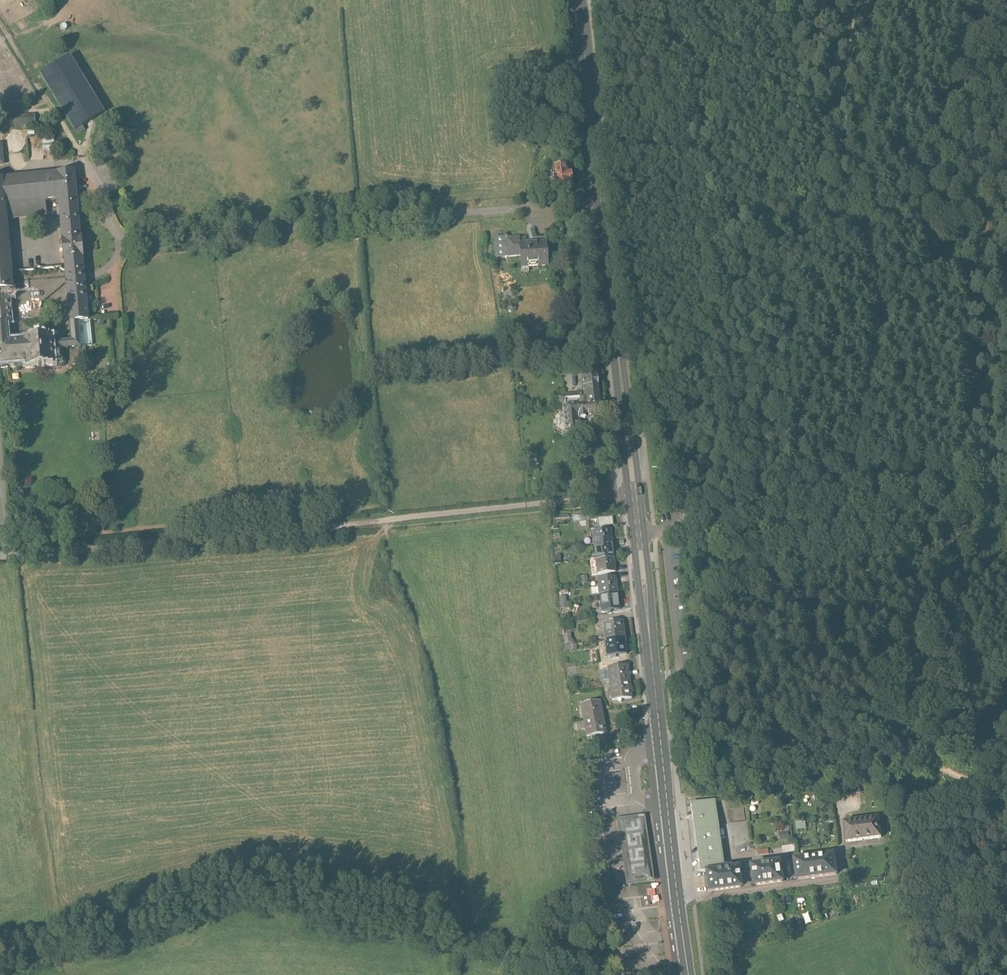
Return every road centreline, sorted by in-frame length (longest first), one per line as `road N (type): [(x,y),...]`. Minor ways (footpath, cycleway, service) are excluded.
road 1 (primary): [(687,974),(578,0)]
road 2 (track): [(862,491),(666,531)]
road 3 (track): [(85,165),(0,21)]
road 4 (track): [(1006,503),(911,487),(862,491)]

